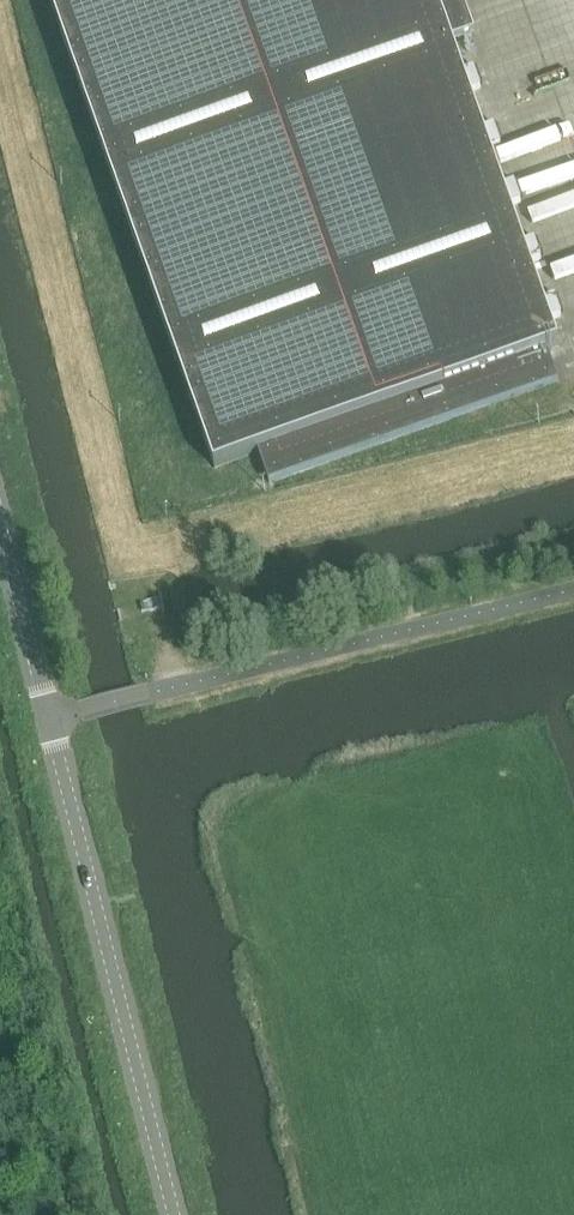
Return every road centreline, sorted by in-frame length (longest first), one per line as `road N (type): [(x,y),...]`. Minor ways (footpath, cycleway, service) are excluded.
road 1 (unclassified): [(175,1214),(0,523)]

